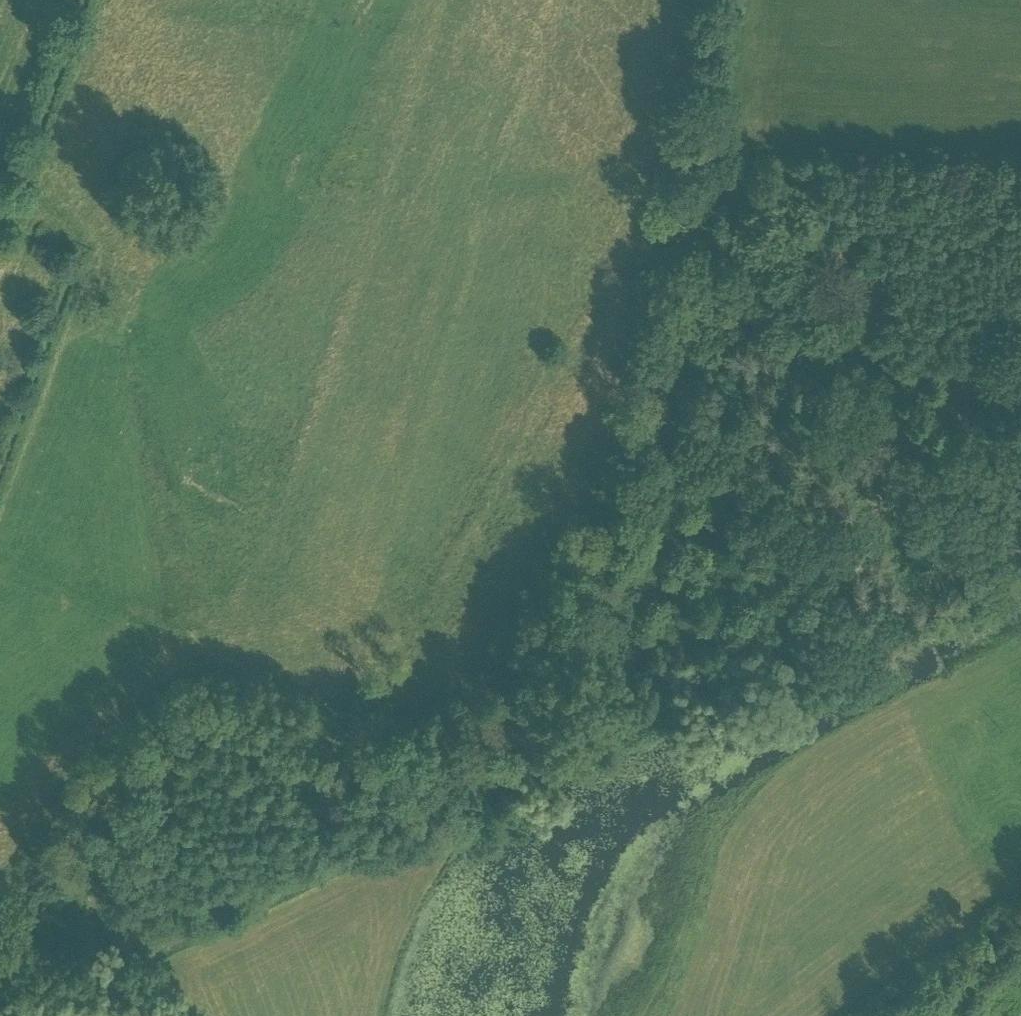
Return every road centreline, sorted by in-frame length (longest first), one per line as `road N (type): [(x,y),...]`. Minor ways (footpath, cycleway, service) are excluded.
road 1 (track): [(715,0),(707,75),(738,169)]

